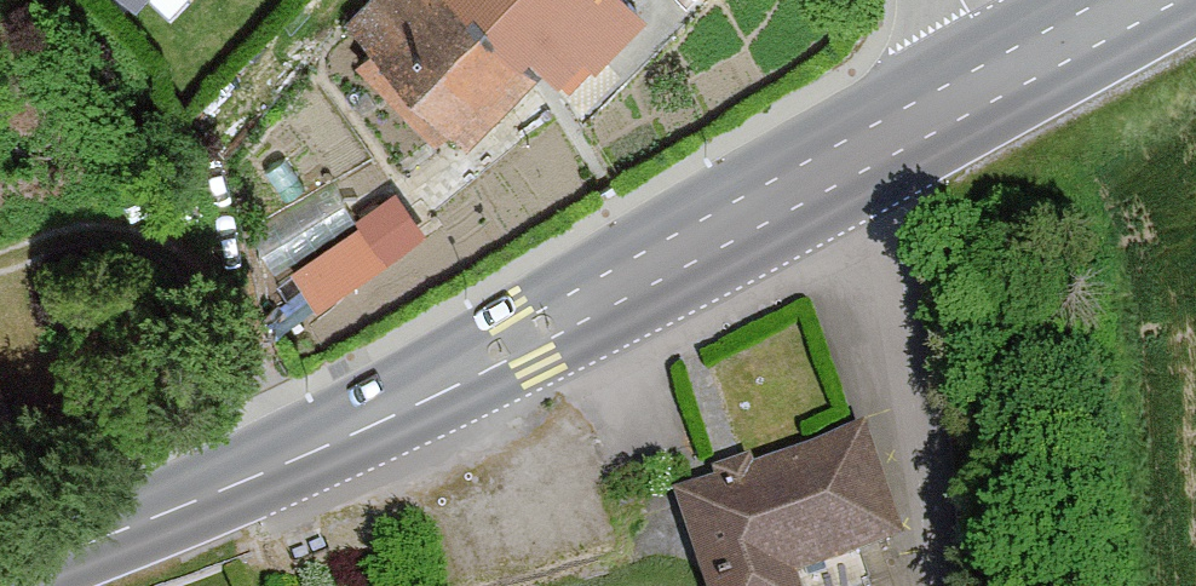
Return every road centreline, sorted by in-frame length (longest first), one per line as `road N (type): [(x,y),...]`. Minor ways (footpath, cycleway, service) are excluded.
road 1 (secondary): [(0,575),(304,452),(525,340),(996,76)]
road 2 (track): [(0,261),(92,229),(149,240),(215,293),(304,452)]
road 3 (secondary): [(996,76),(1141,0)]
road 4 (residential): [(325,0),(219,109)]

